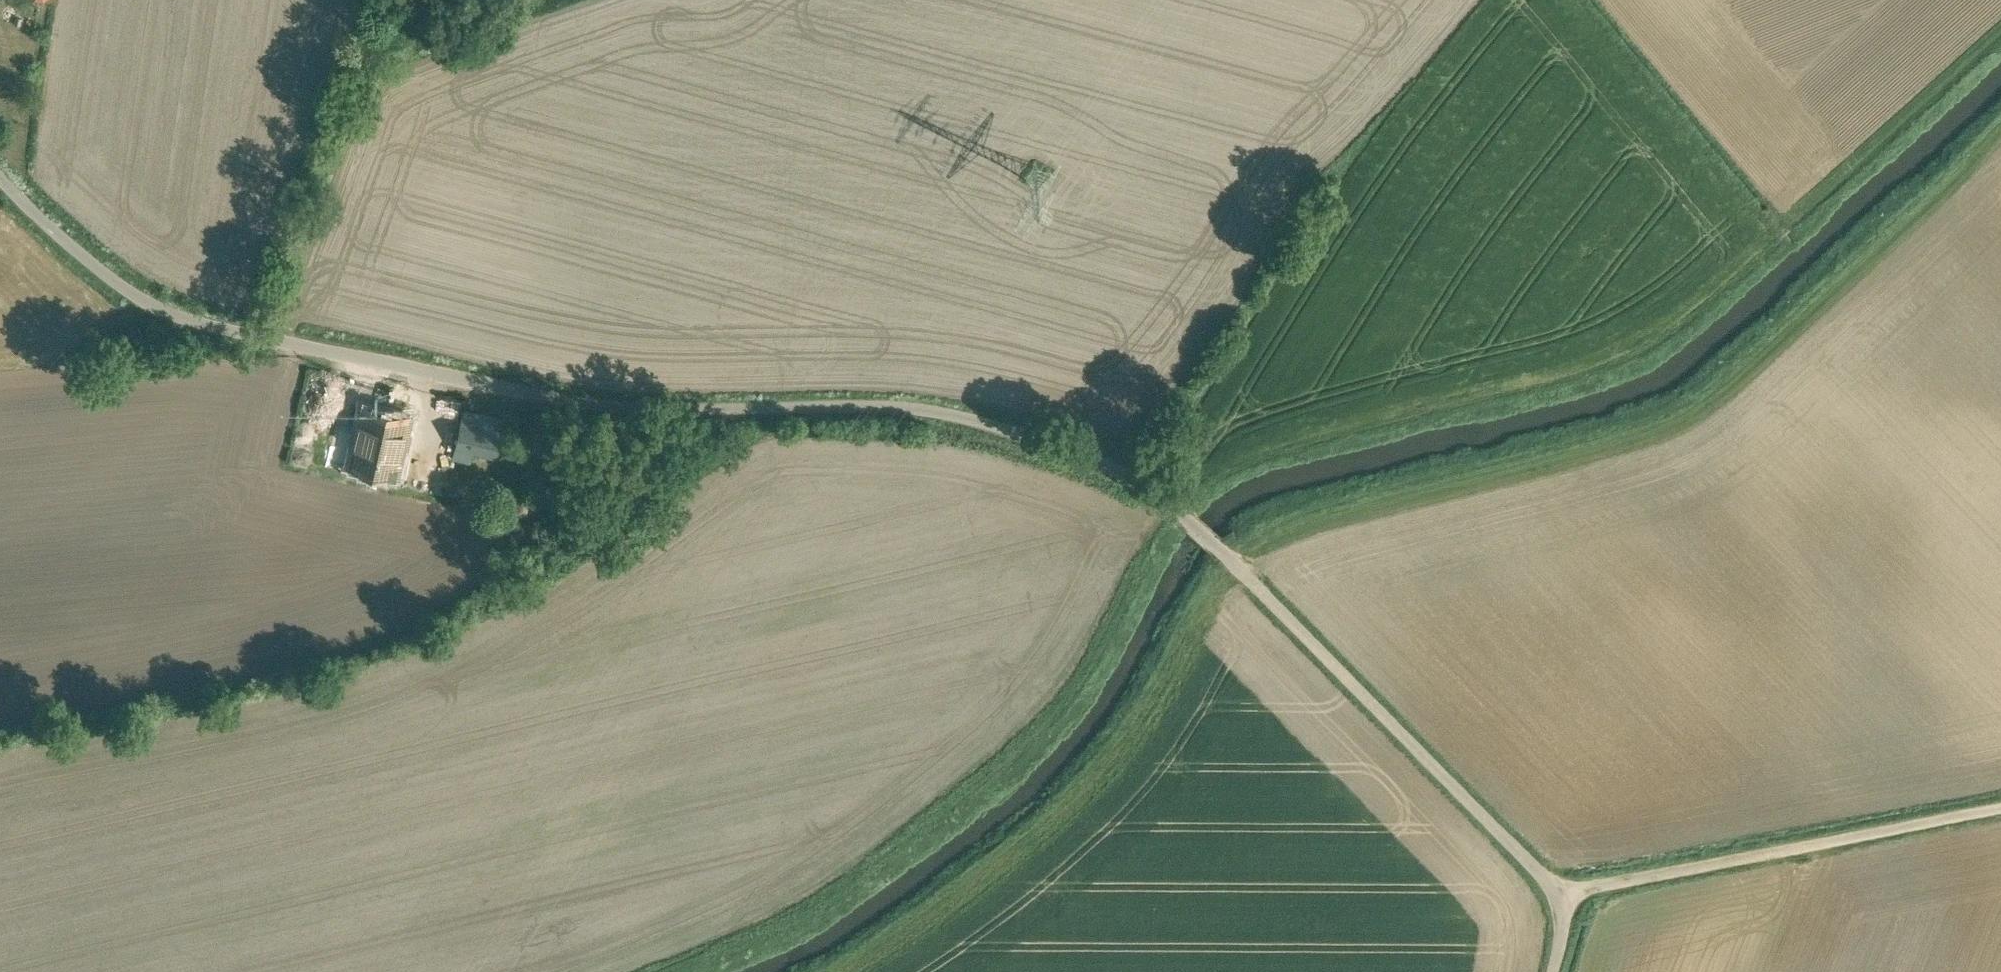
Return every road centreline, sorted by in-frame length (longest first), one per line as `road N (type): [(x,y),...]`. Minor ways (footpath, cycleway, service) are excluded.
road 1 (unclassified): [(1565,971),(1566,897),(1185,516),(1108,467),(970,419),(912,409),(715,412),(579,404),(197,322),(104,273),(0,179)]
road 2 (track): [(2000,813),(1566,897)]

